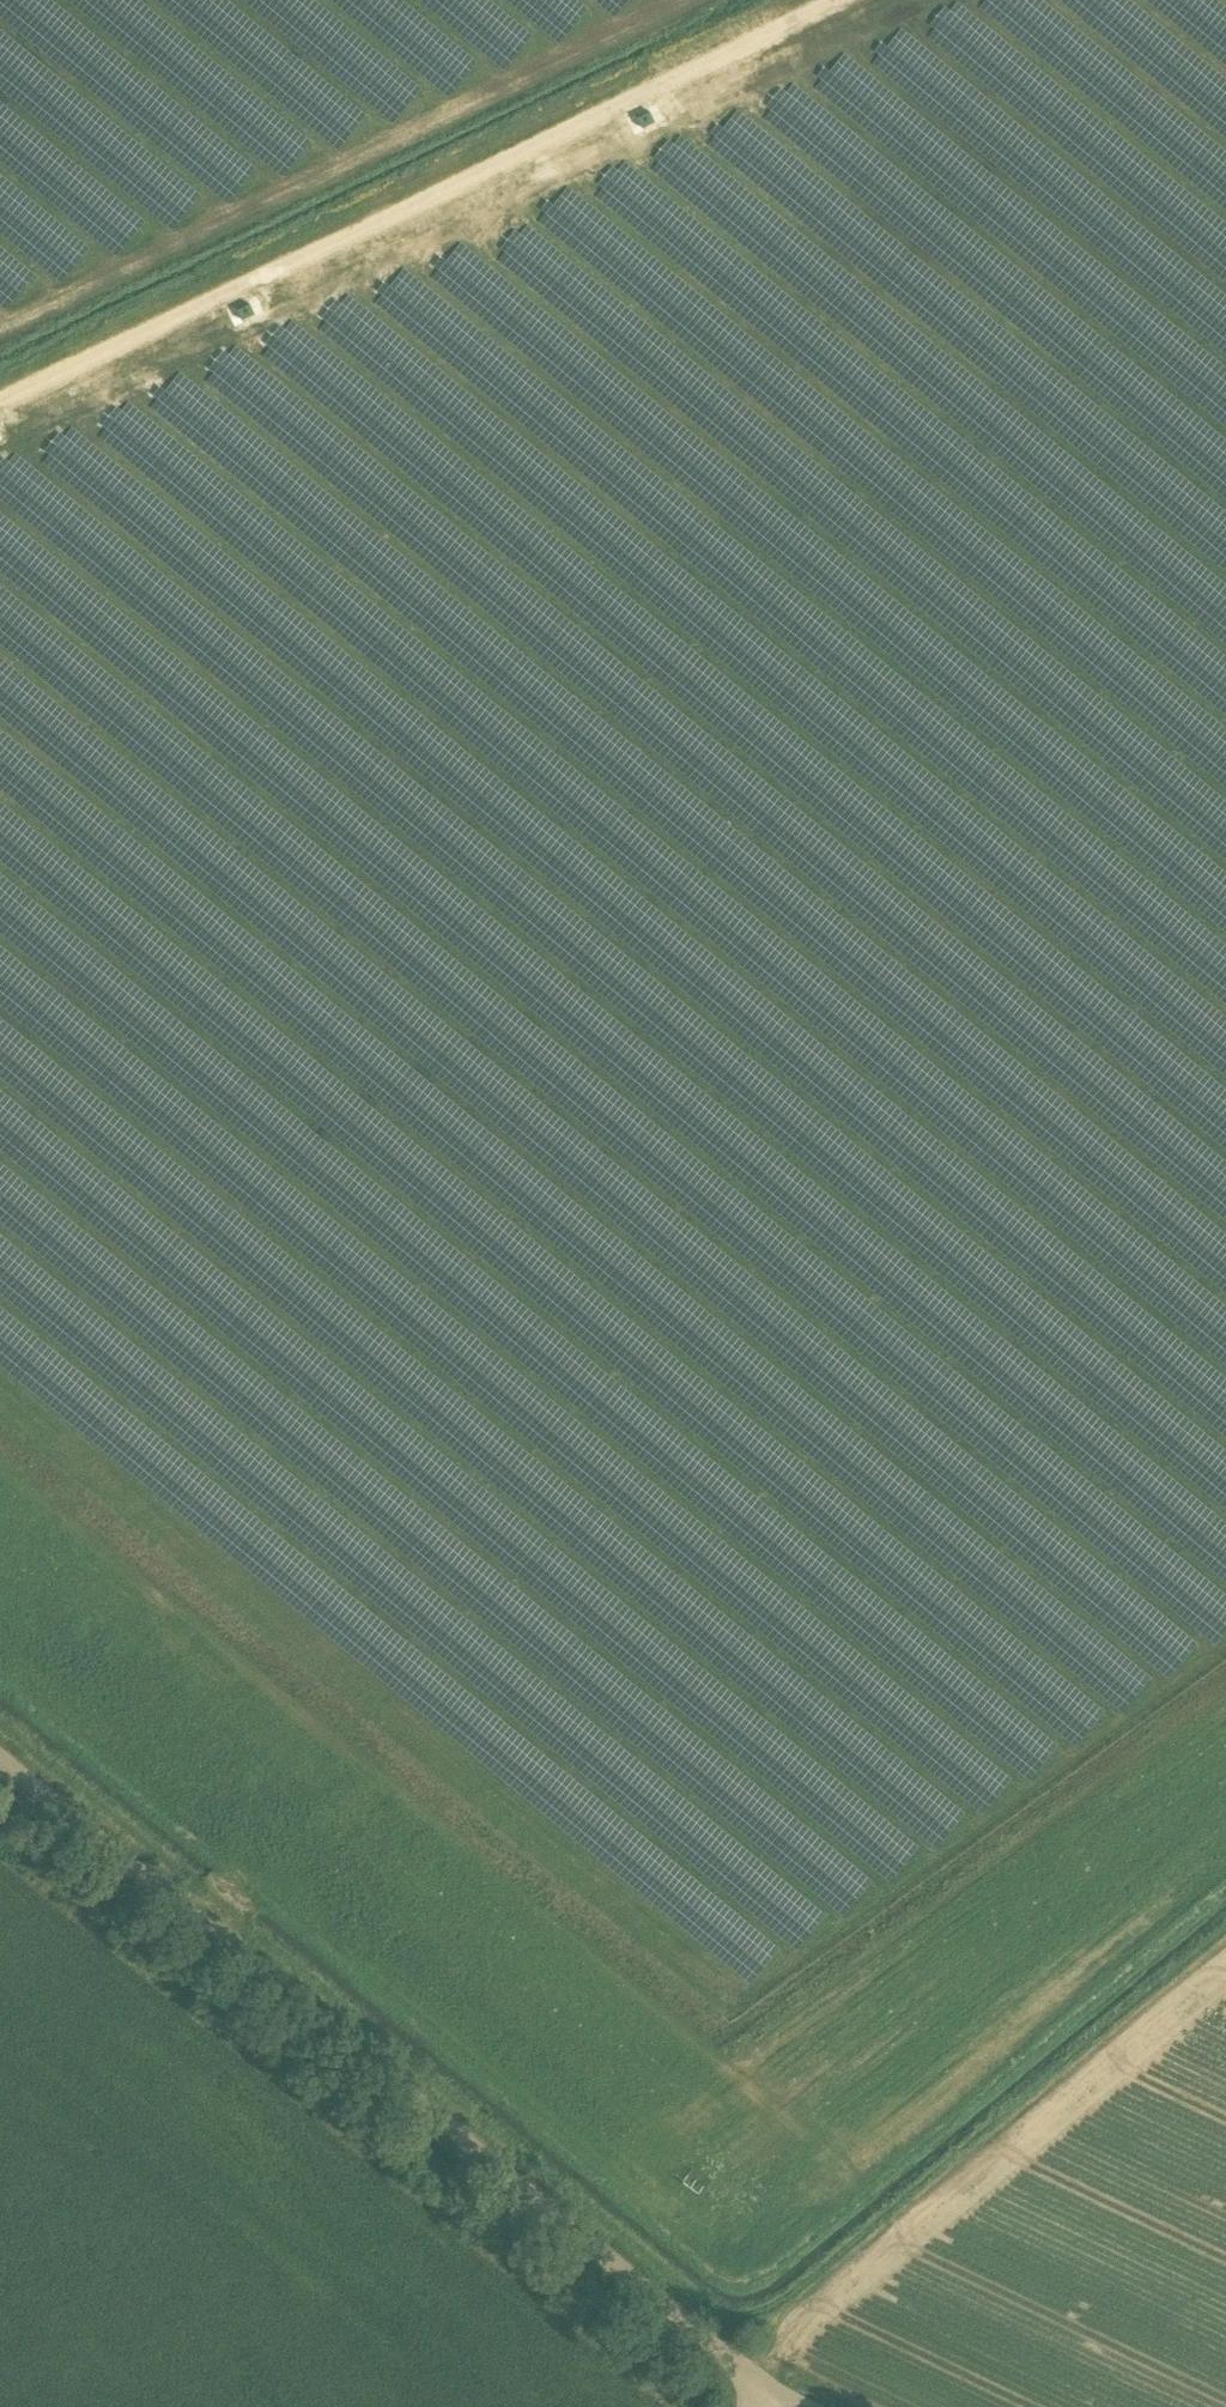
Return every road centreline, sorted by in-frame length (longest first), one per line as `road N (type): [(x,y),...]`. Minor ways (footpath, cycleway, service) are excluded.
road 1 (unclassified): [(767,2406),(747,2376),(704,2339),(0,1758)]

